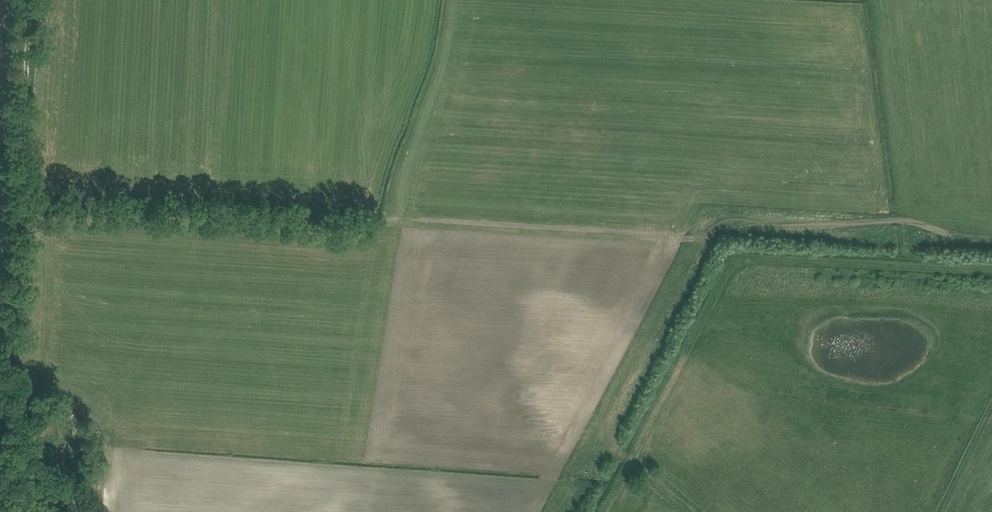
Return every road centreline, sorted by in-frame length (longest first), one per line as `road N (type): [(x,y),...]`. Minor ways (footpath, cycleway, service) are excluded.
road 1 (track): [(991,272),(734,258),(607,511)]

